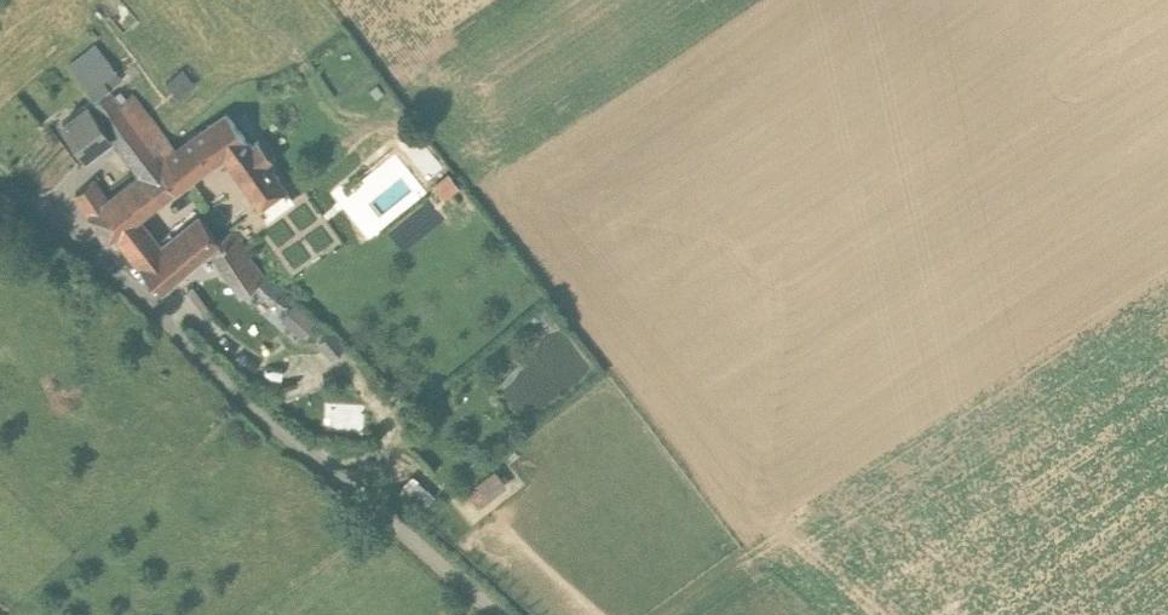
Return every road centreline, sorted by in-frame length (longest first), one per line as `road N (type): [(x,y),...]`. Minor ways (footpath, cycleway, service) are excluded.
road 1 (unclassified): [(495,614),(0,180)]

